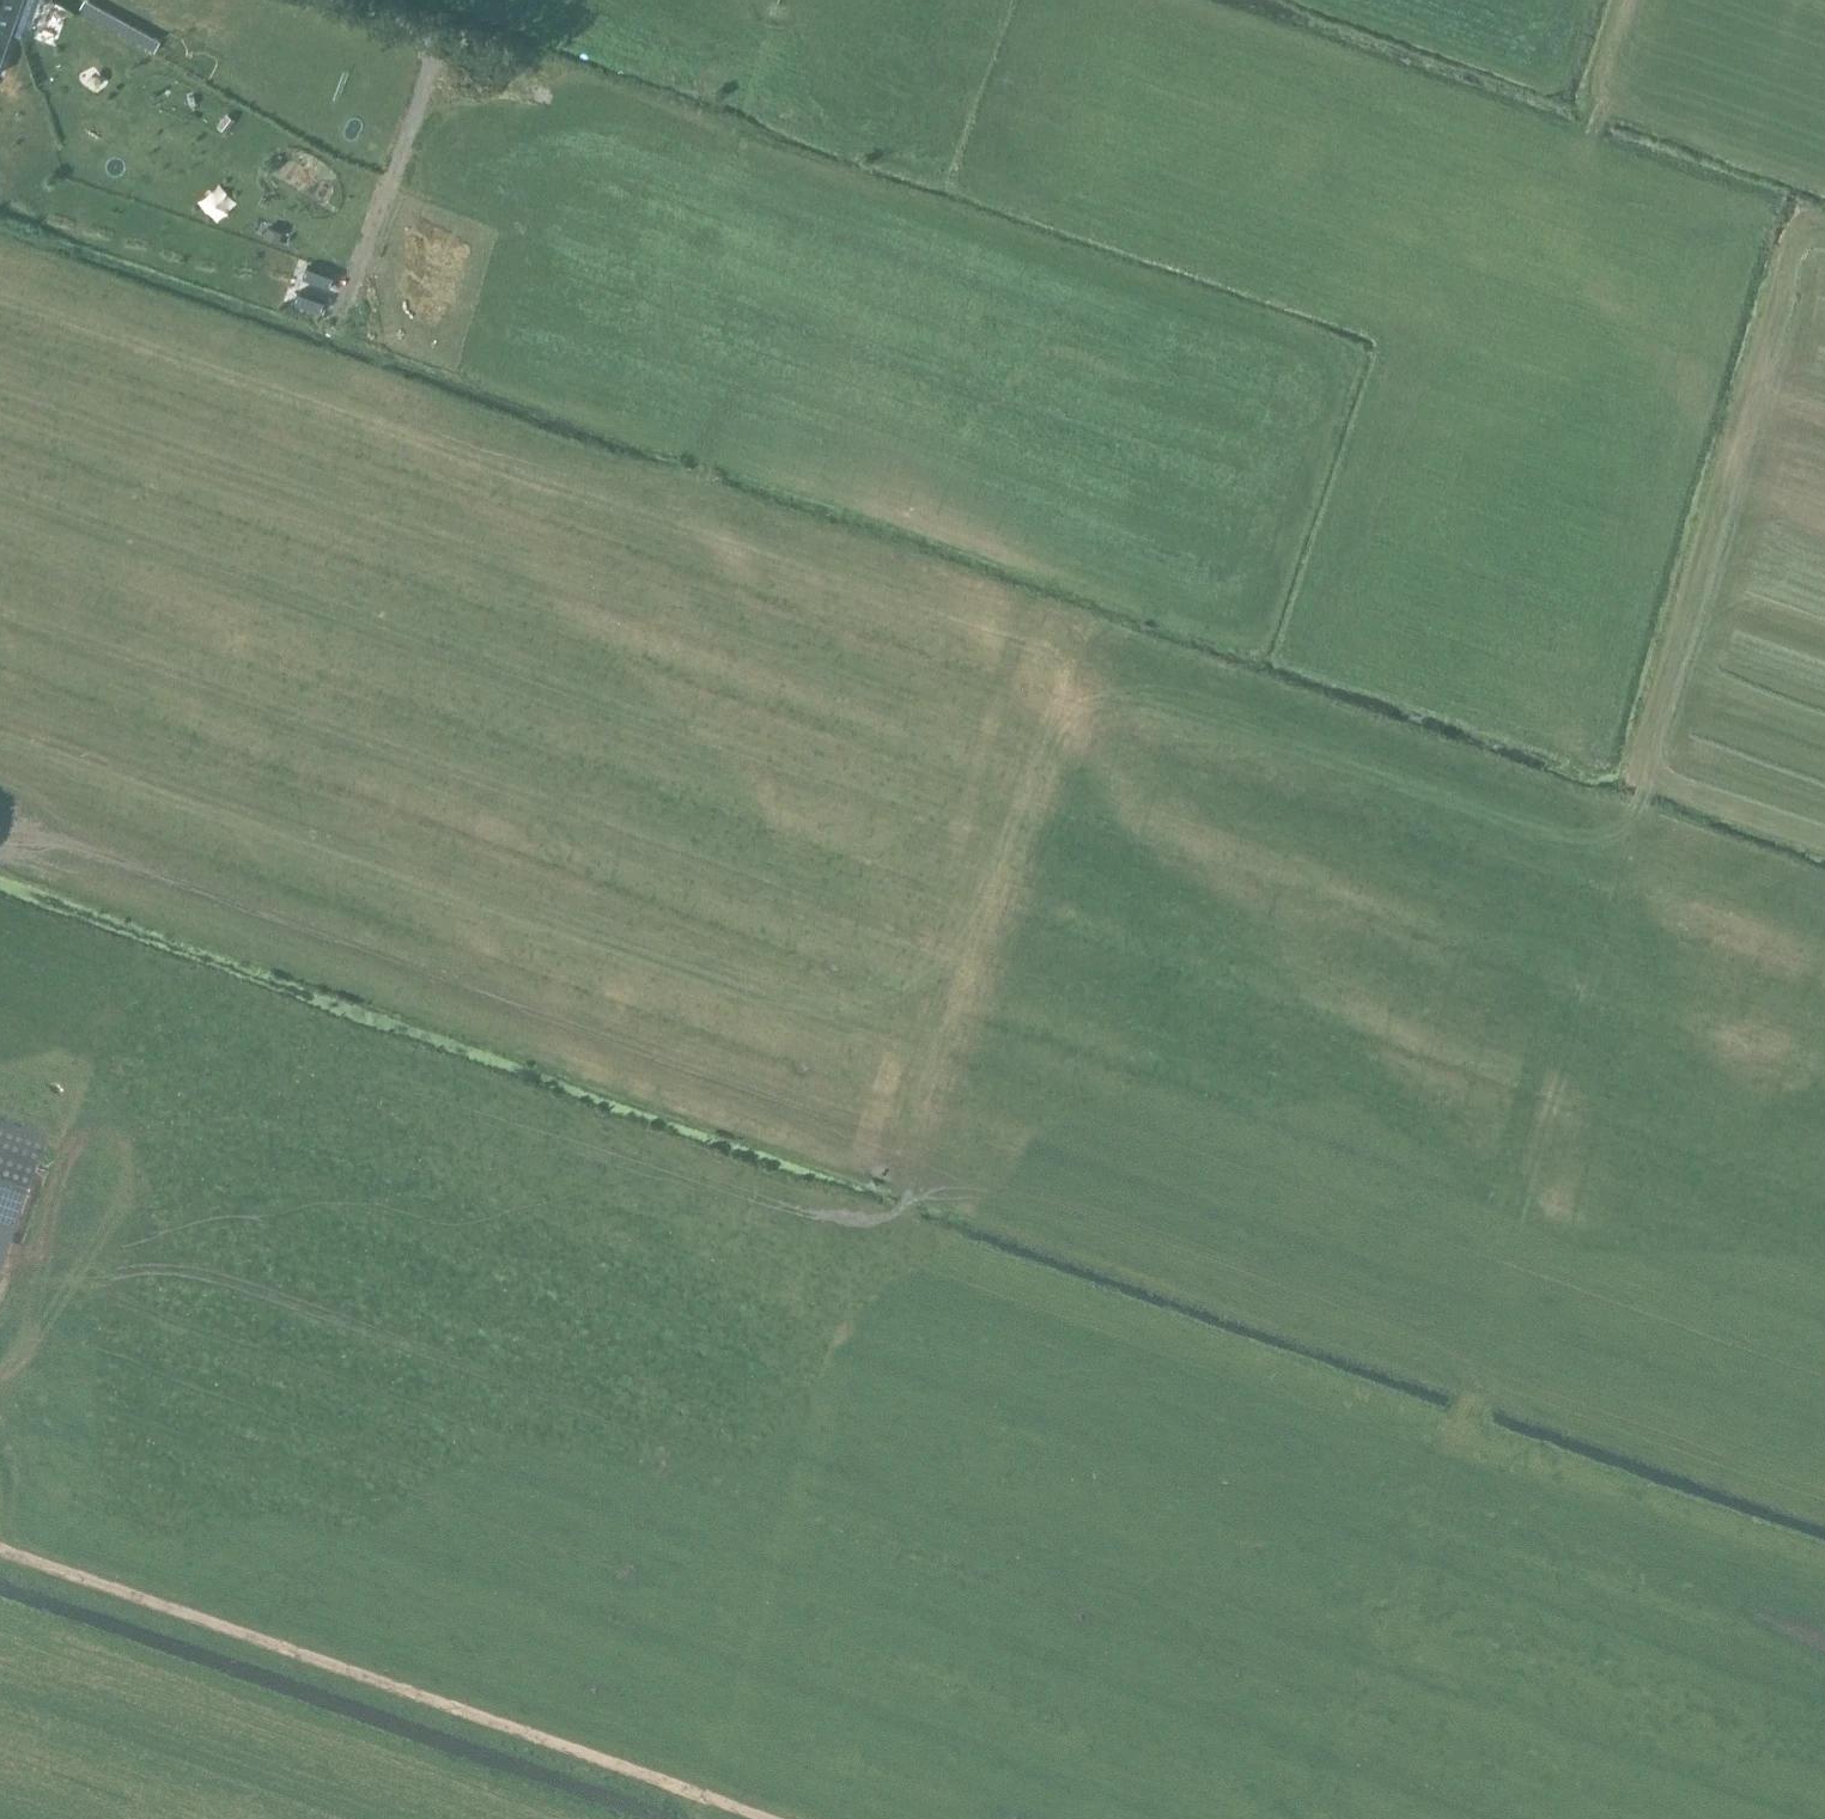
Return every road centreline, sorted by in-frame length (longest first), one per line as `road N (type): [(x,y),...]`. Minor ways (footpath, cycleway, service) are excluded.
road 1 (track): [(760,1818),(0,1543)]

